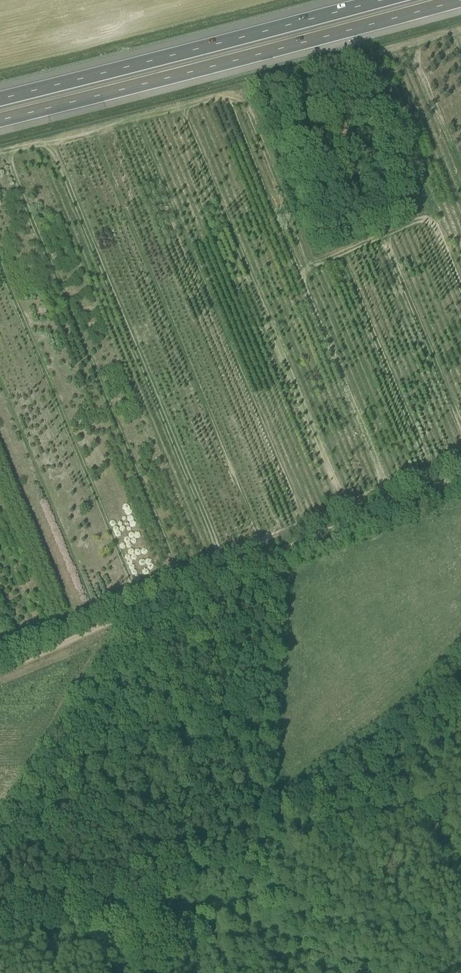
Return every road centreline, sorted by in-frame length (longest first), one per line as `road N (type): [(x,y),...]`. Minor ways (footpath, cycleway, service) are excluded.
road 1 (track): [(460,679),(251,843),(154,908),(0,921)]
road 2 (track): [(460,477),(0,673)]
road 3 (motorway): [(0,120),(459,0)]
road 4 (motorway): [(380,0),(0,99)]

